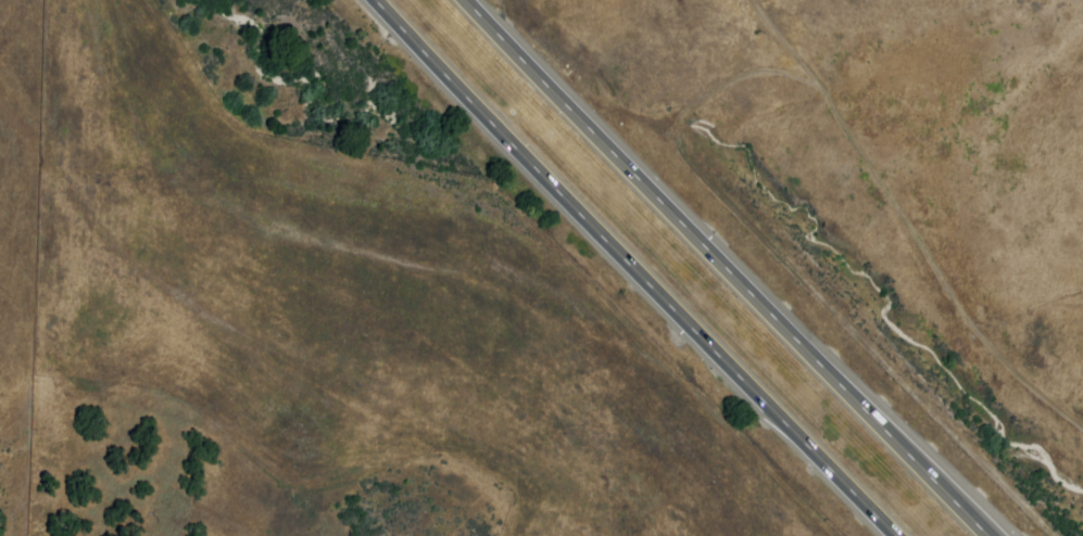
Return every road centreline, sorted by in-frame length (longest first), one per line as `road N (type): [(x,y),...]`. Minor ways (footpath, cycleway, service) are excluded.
road 1 (residential): [(641,535),(229,318),(119,240),(0,83)]
road 2 (trunk): [(989,535),(466,0)]
road 3 (trunk): [(375,0),(894,535)]

